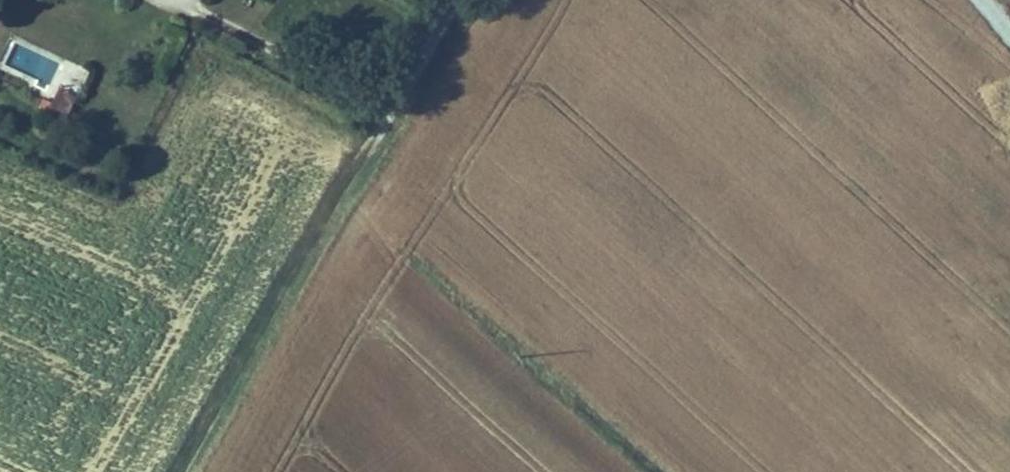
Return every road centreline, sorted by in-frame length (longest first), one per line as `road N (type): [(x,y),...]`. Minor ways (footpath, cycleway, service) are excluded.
road 1 (track): [(176,471),(453,0)]

